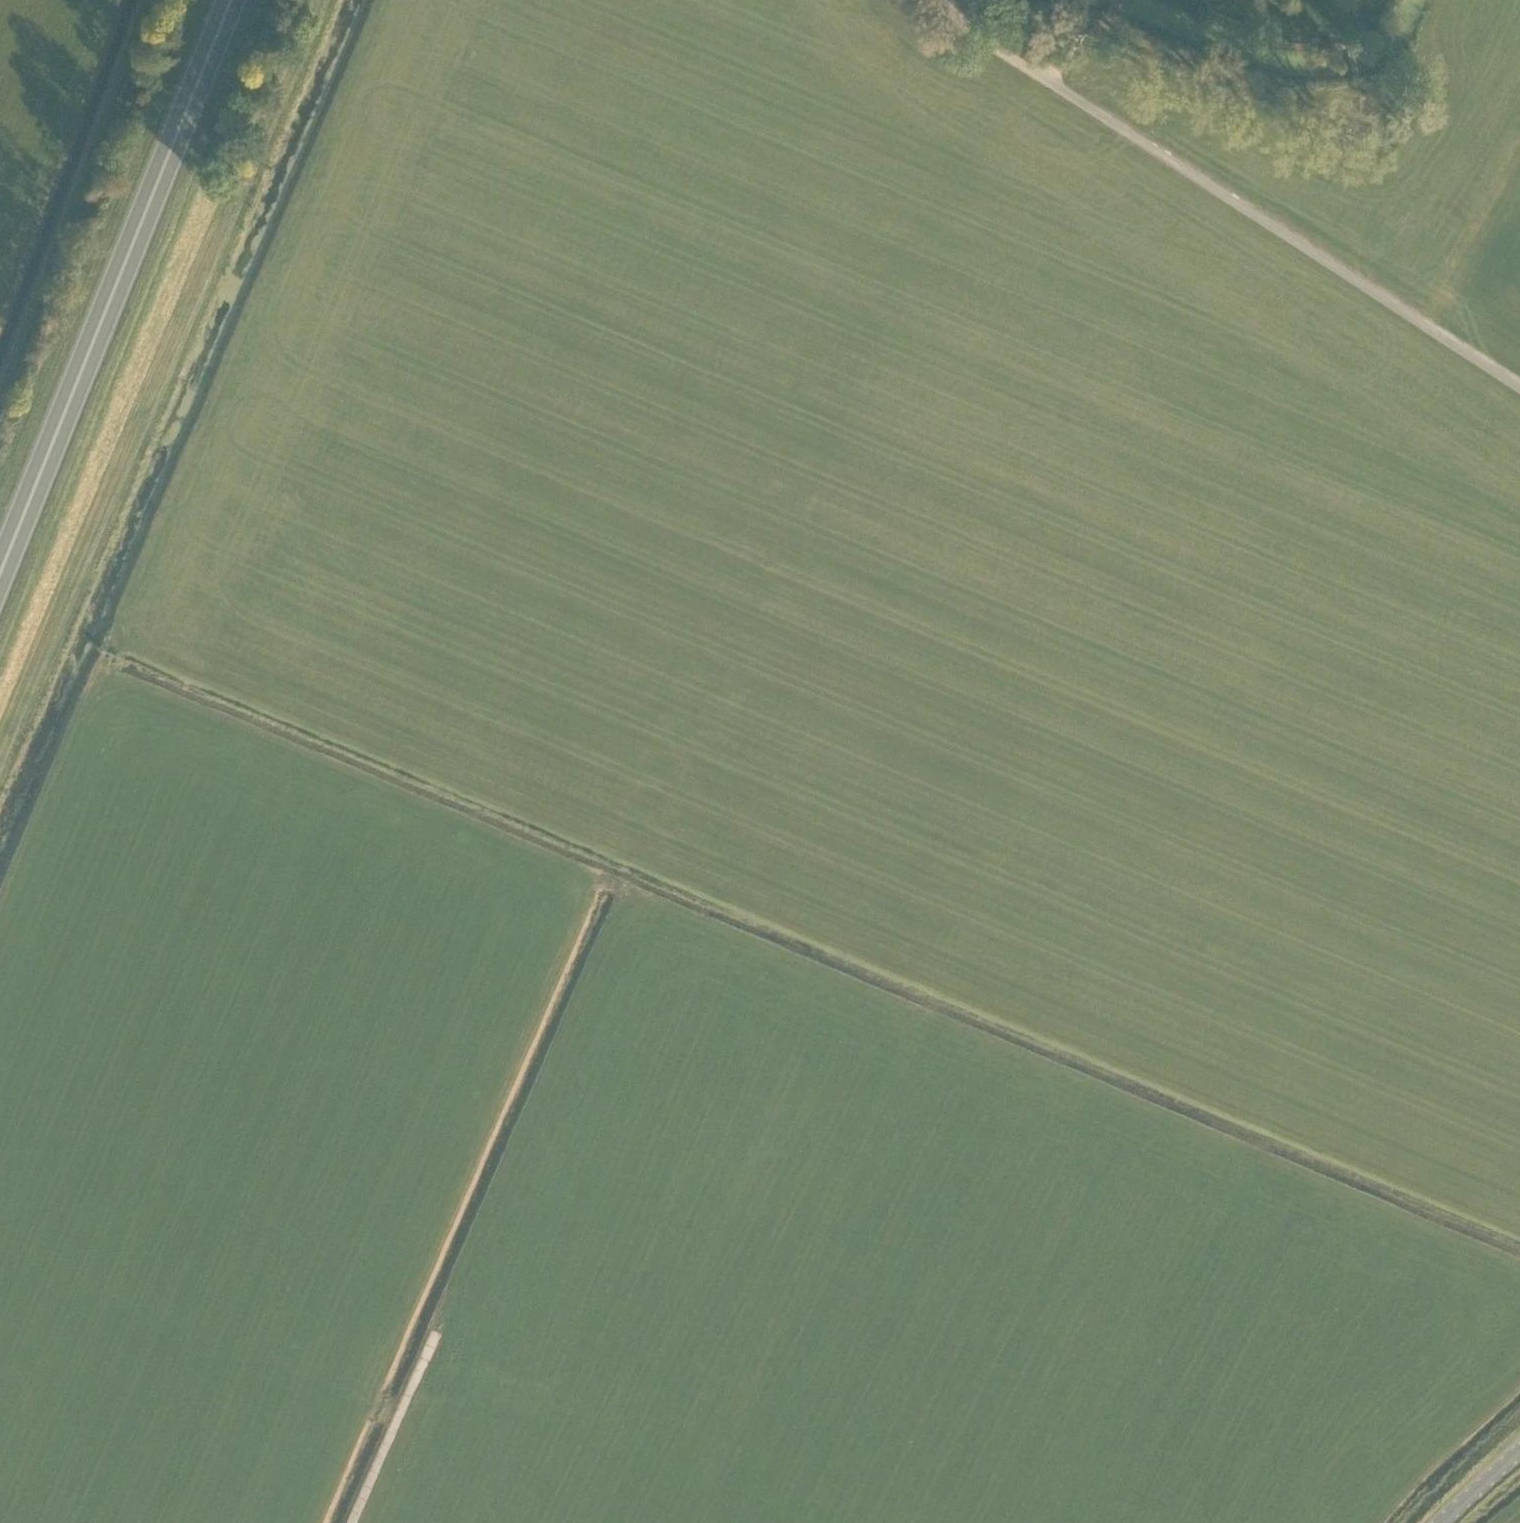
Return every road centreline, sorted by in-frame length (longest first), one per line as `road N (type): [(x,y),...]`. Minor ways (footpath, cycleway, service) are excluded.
road 1 (trunk): [(0,567),(230,0)]
road 2 (track): [(436,1334),(353,1522)]

